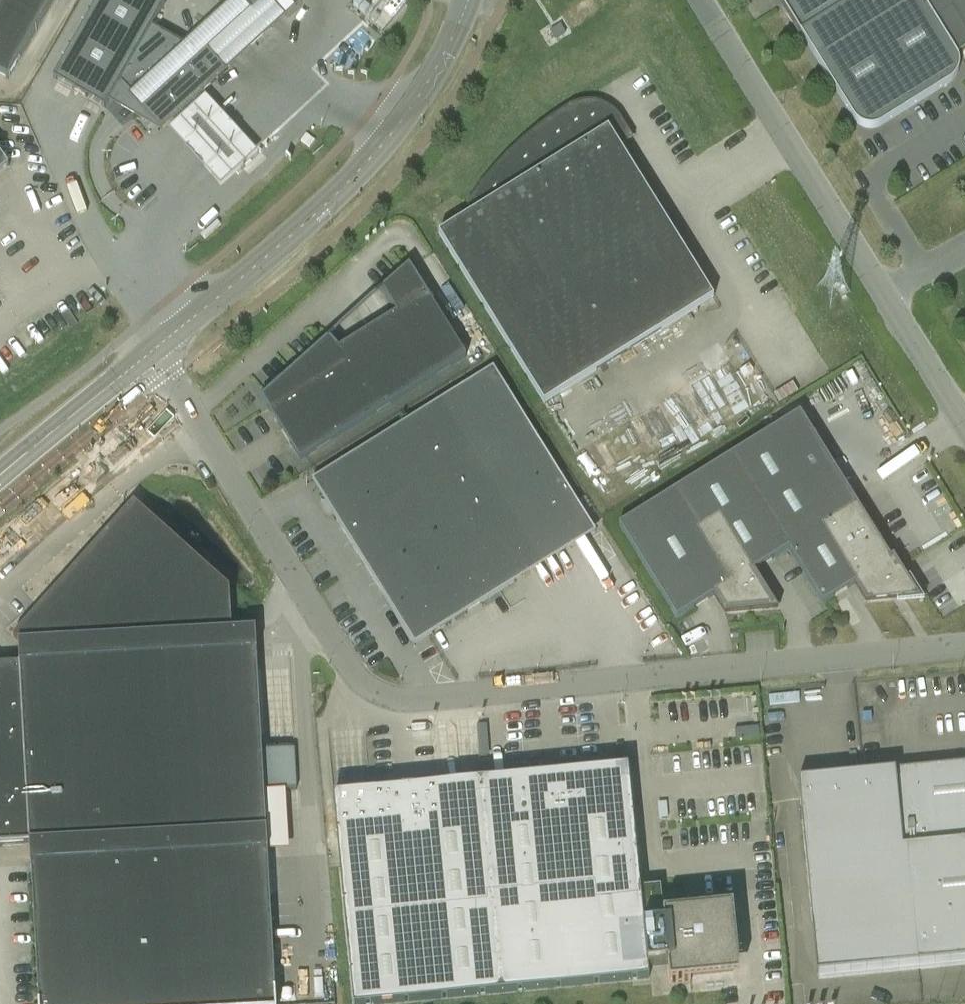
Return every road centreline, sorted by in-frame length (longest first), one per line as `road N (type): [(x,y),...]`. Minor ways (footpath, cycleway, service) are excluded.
road 1 (unclassified): [(964,645),(384,696),(343,656),(160,350)]
road 2 (unclassified): [(702,0),(964,434)]
road 3 (tertiary): [(160,350),(365,167),(440,61),(468,0)]
road 4 (tertiary): [(0,476),(160,350)]

